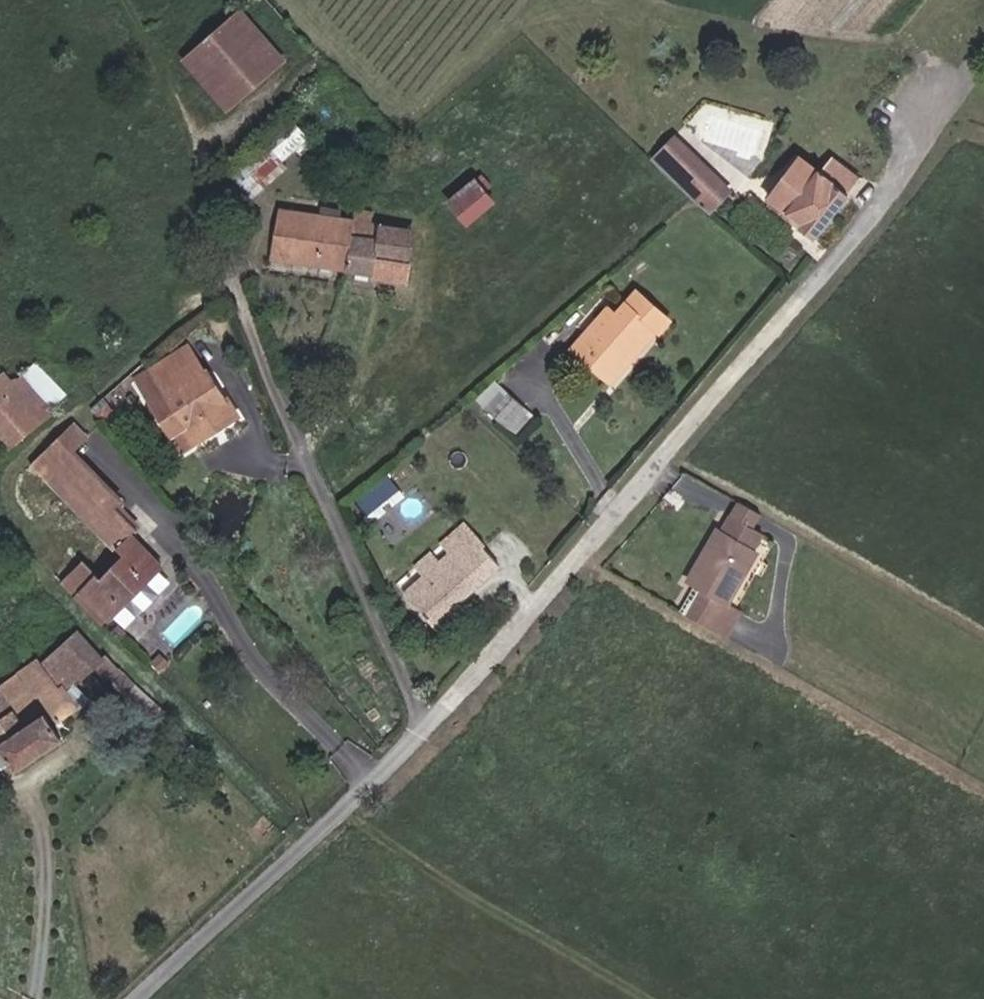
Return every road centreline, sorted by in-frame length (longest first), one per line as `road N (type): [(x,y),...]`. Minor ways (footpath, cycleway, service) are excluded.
road 1 (residential): [(430,729),(782,322),(905,169),(949,98)]
road 2 (residential): [(430,729),(223,246)]
road 3 (residential): [(136,998),(430,729)]
road 4 (track): [(345,811),(655,998)]
road 5 (track): [(123,0),(204,152),(223,246)]

